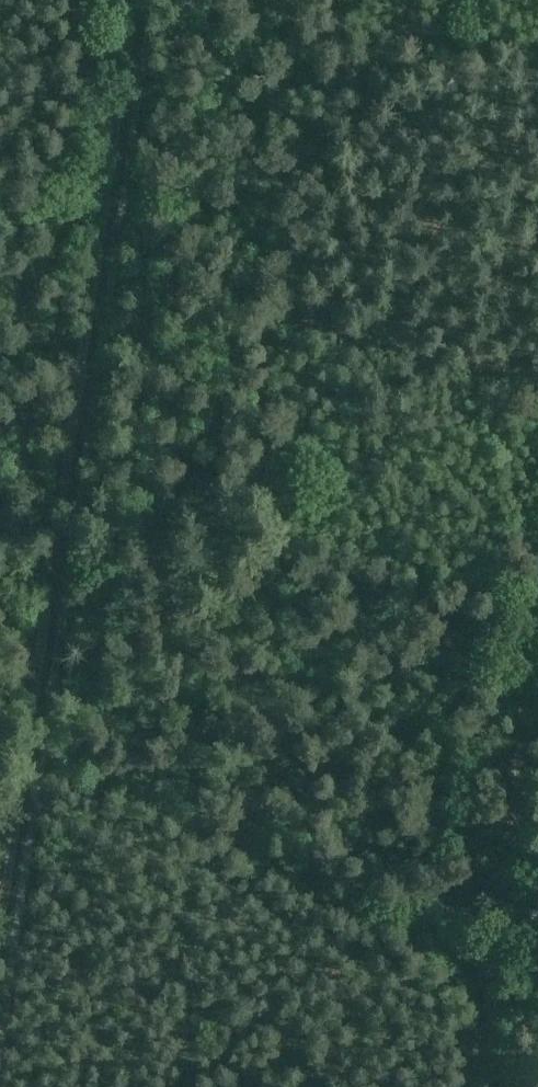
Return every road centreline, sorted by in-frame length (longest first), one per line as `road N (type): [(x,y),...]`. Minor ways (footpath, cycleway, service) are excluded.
road 1 (track): [(132,0),(0,906)]
road 2 (track): [(22,737),(537,1009)]
road 3 (track): [(537,604),(467,1086)]
road 4 (track): [(0,200),(125,221)]

